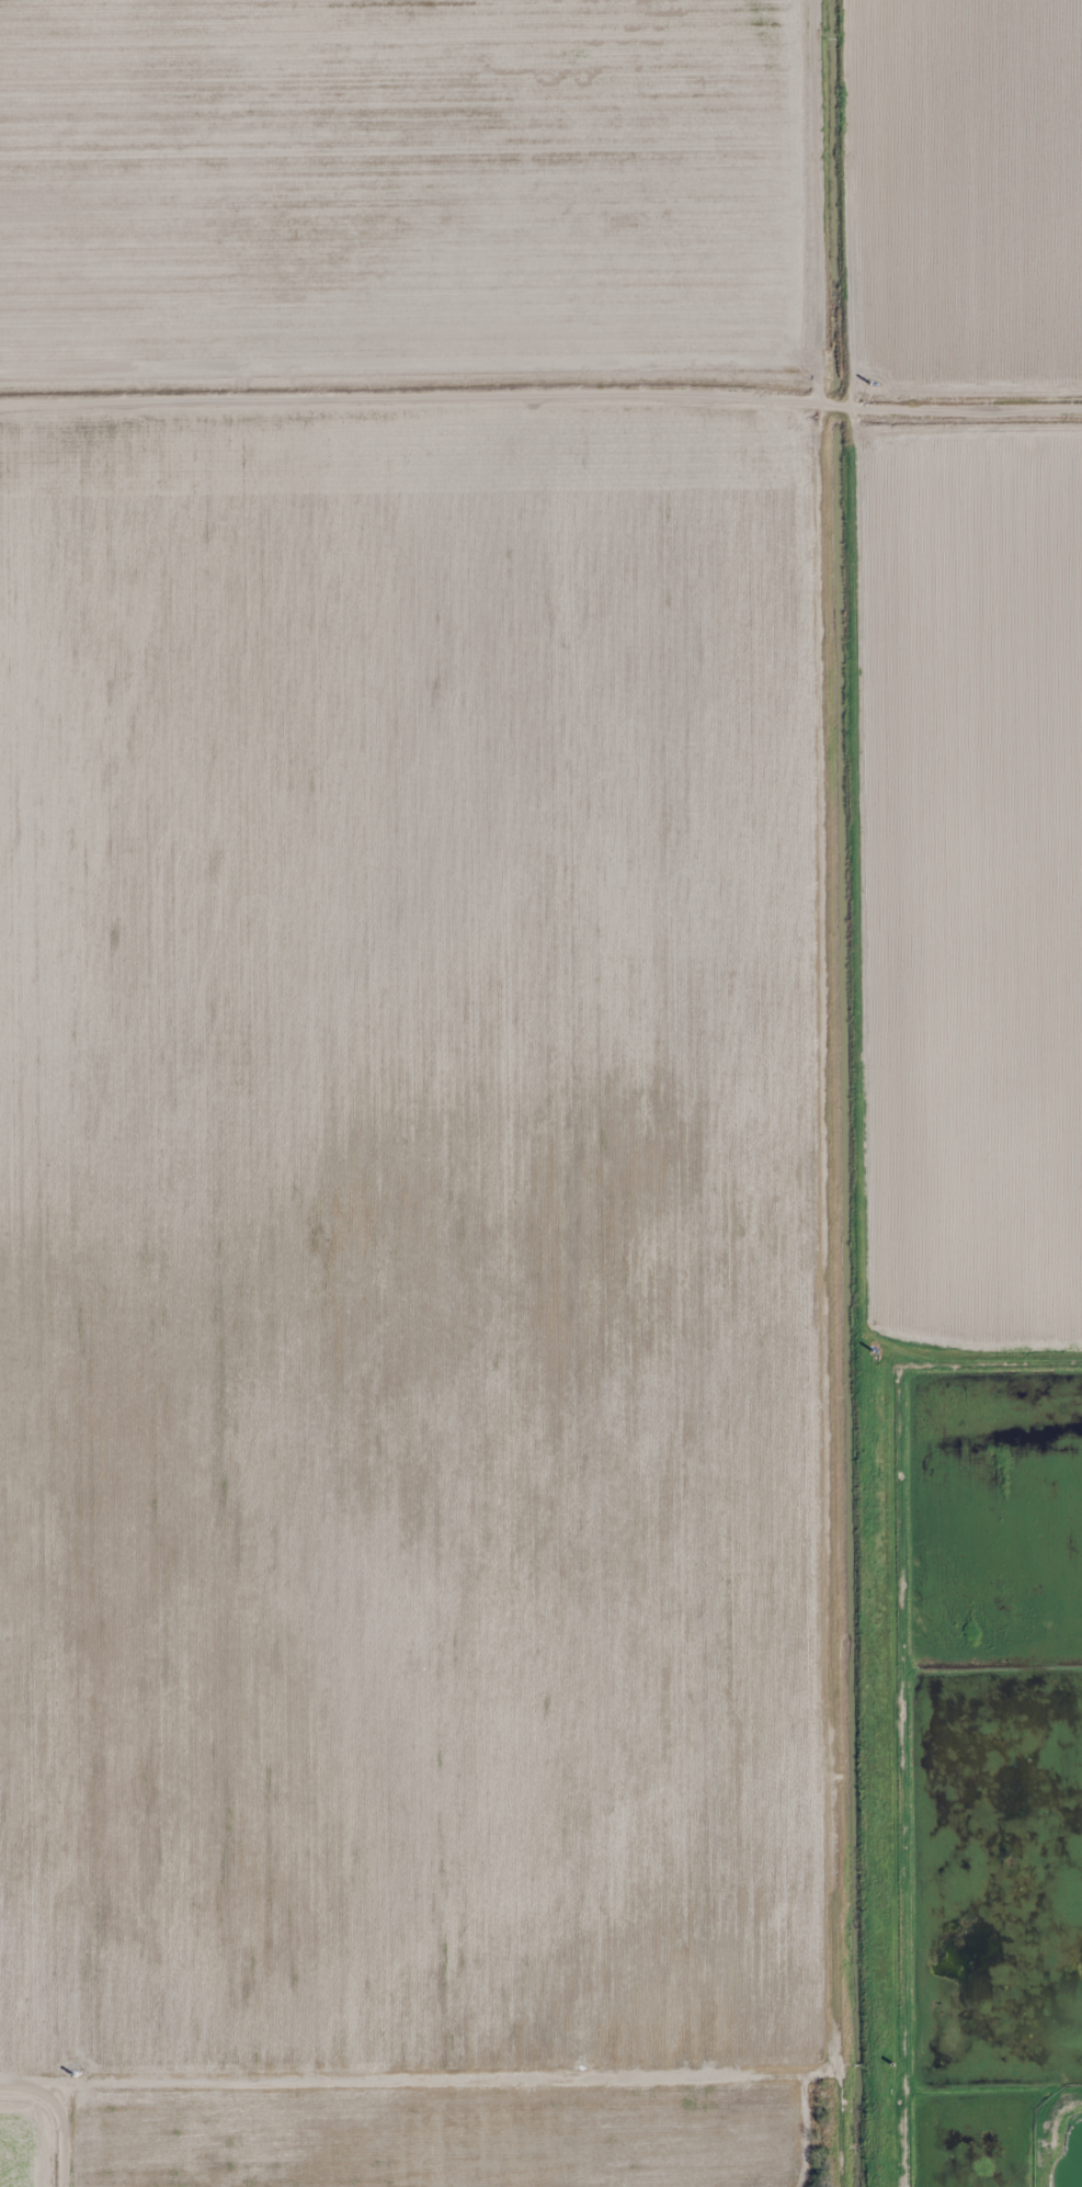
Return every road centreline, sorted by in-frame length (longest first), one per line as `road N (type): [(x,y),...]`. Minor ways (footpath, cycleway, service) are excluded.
road 1 (residential): [(0,405),(1081,415)]

